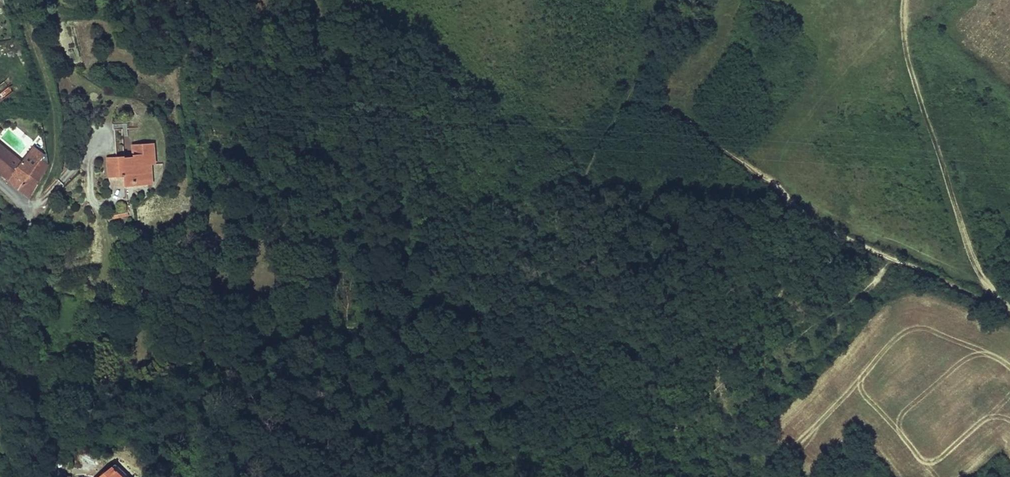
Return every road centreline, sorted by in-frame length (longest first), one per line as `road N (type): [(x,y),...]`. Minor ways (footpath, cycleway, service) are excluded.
road 1 (residential): [(0,182),(26,209),(15,355),(57,476)]
road 2 (track): [(913,0),(919,70),(987,296)]
road 3 (track): [(26,209),(52,179),(60,139),(55,91),(21,0)]
road 4 (track): [(1009,310),(857,244)]

